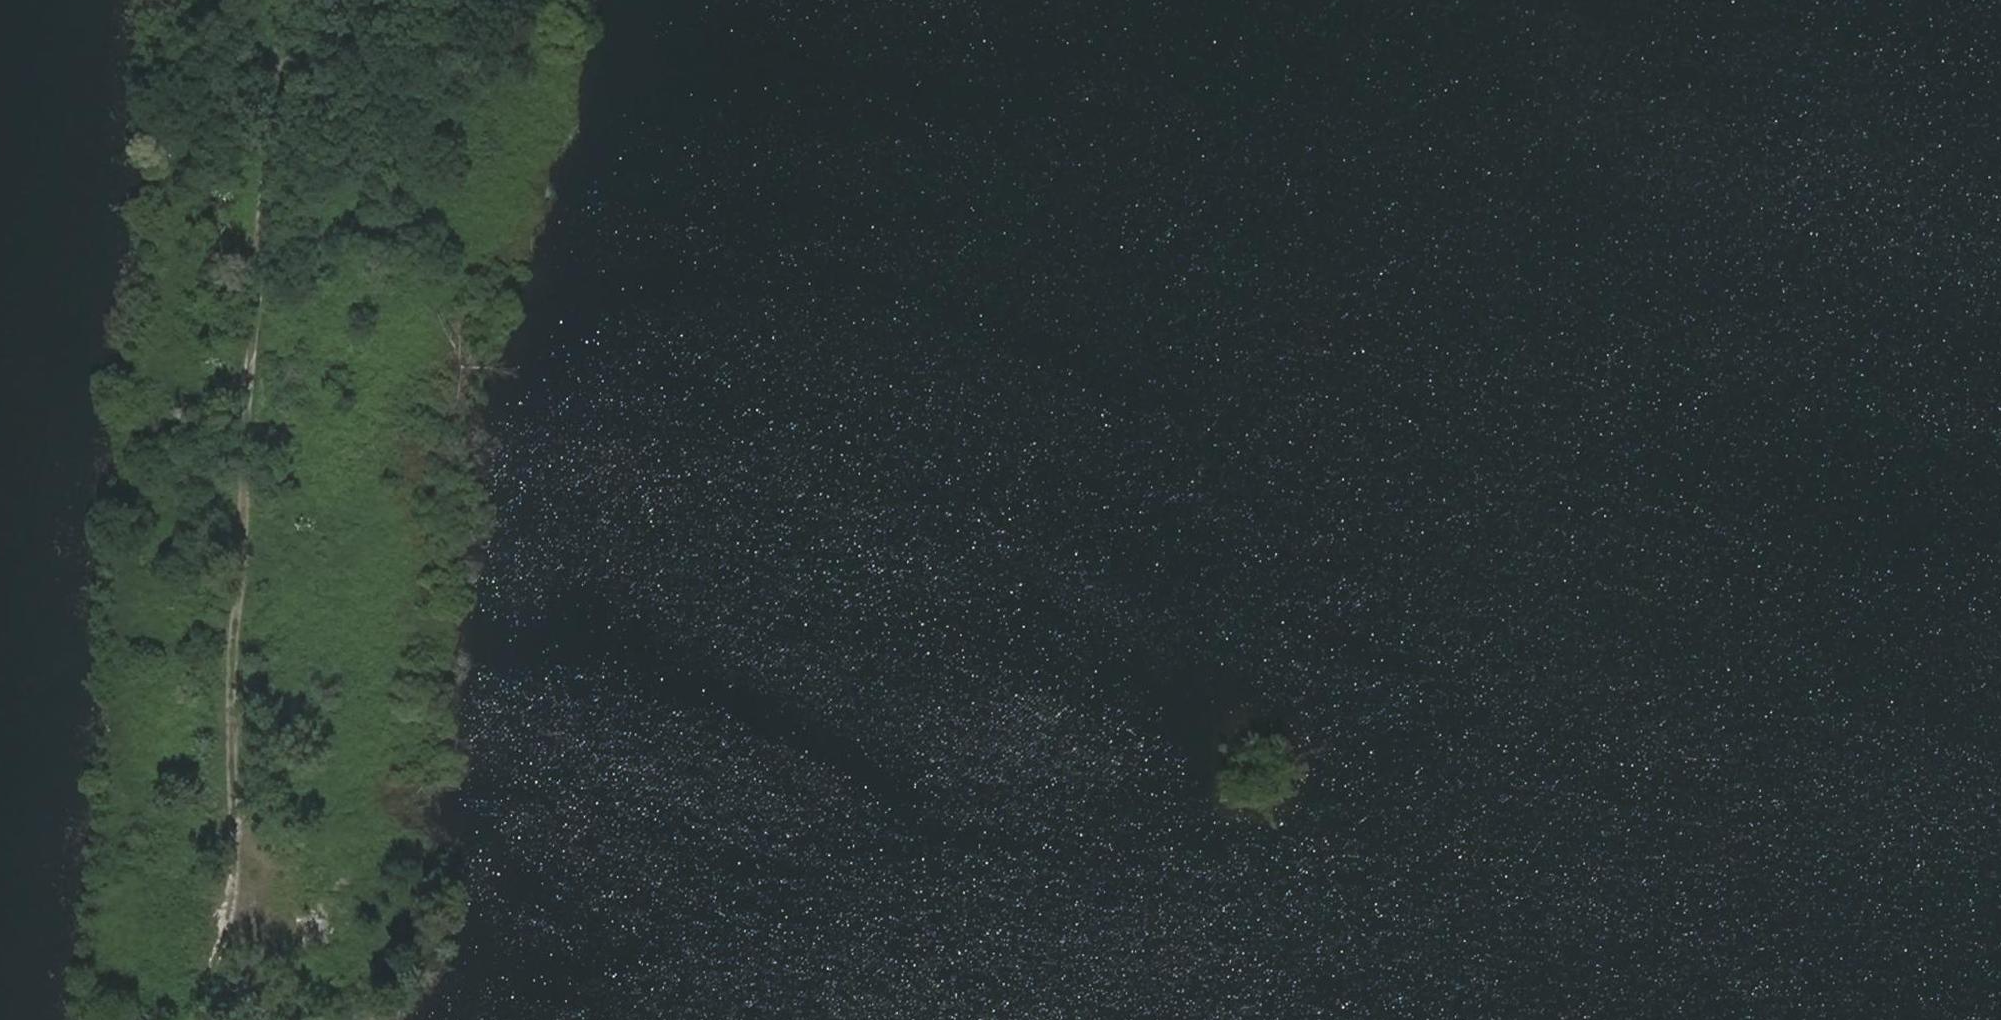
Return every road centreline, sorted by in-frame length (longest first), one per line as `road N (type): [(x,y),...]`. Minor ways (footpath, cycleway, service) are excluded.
road 1 (track): [(214,1019),(281,0)]

